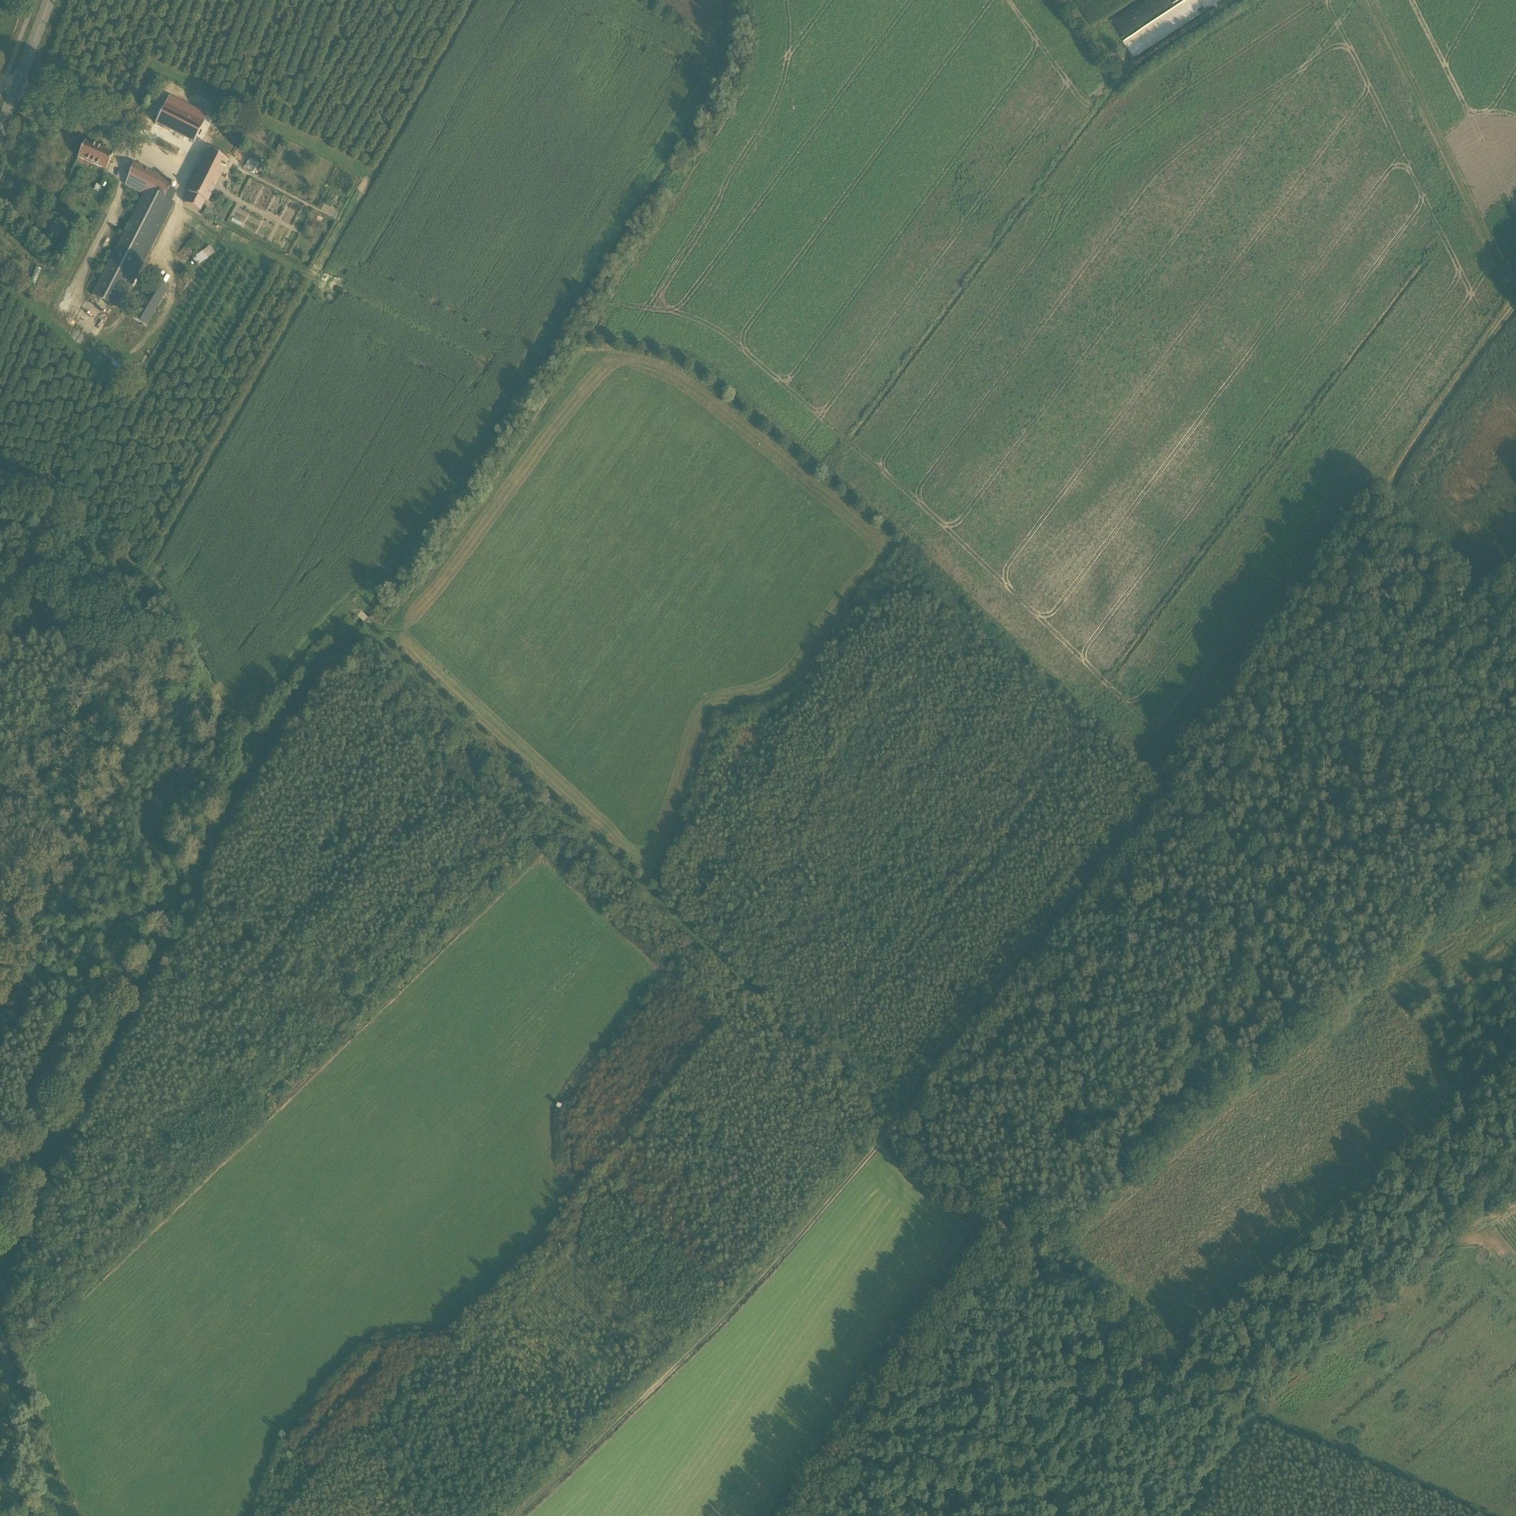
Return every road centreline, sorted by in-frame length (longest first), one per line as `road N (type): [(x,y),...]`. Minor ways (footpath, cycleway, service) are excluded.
road 1 (track): [(894,1129),(1175,792),(1387,500)]
road 2 (track): [(1515,1058),(1165,1370),(1081,1515)]
road 3 (track): [(526,1515),(700,1346),(894,1129)]
road 4 (track): [(250,717),(232,715),(210,688),(169,609),(130,569),(0,483)]
road 5 (track): [(1515,288),(1370,0)]
road 6 (track): [(1387,500),(1515,309)]
road 7 (track): [(1165,1370),(1016,1235)]
road 8 (tertiary): [(0,161),(58,0)]
road 9 (track): [(1016,1235),(894,1129)]

